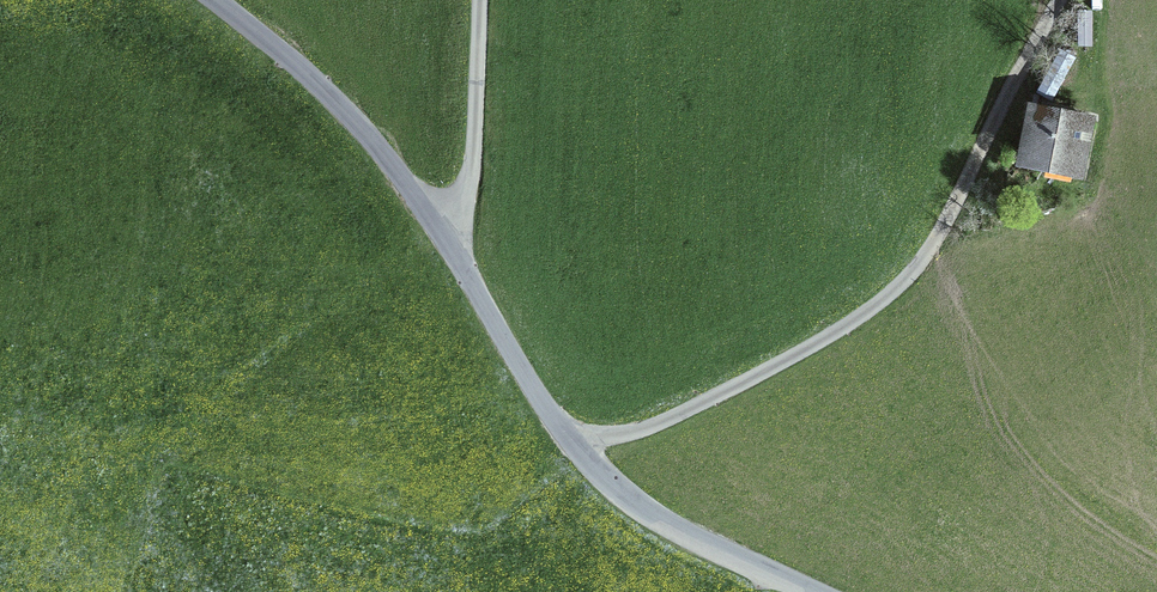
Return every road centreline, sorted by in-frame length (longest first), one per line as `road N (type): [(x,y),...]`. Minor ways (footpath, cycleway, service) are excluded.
road 1 (unclassified): [(804,591),(679,533),(600,478),(503,351),(448,247),(370,150),(303,76),(209,0)]
road 2 (track): [(1065,0),(935,246),(889,308),(805,363),(621,448),(566,438)]
road 3 (track): [(448,247),(467,186),(479,0)]

